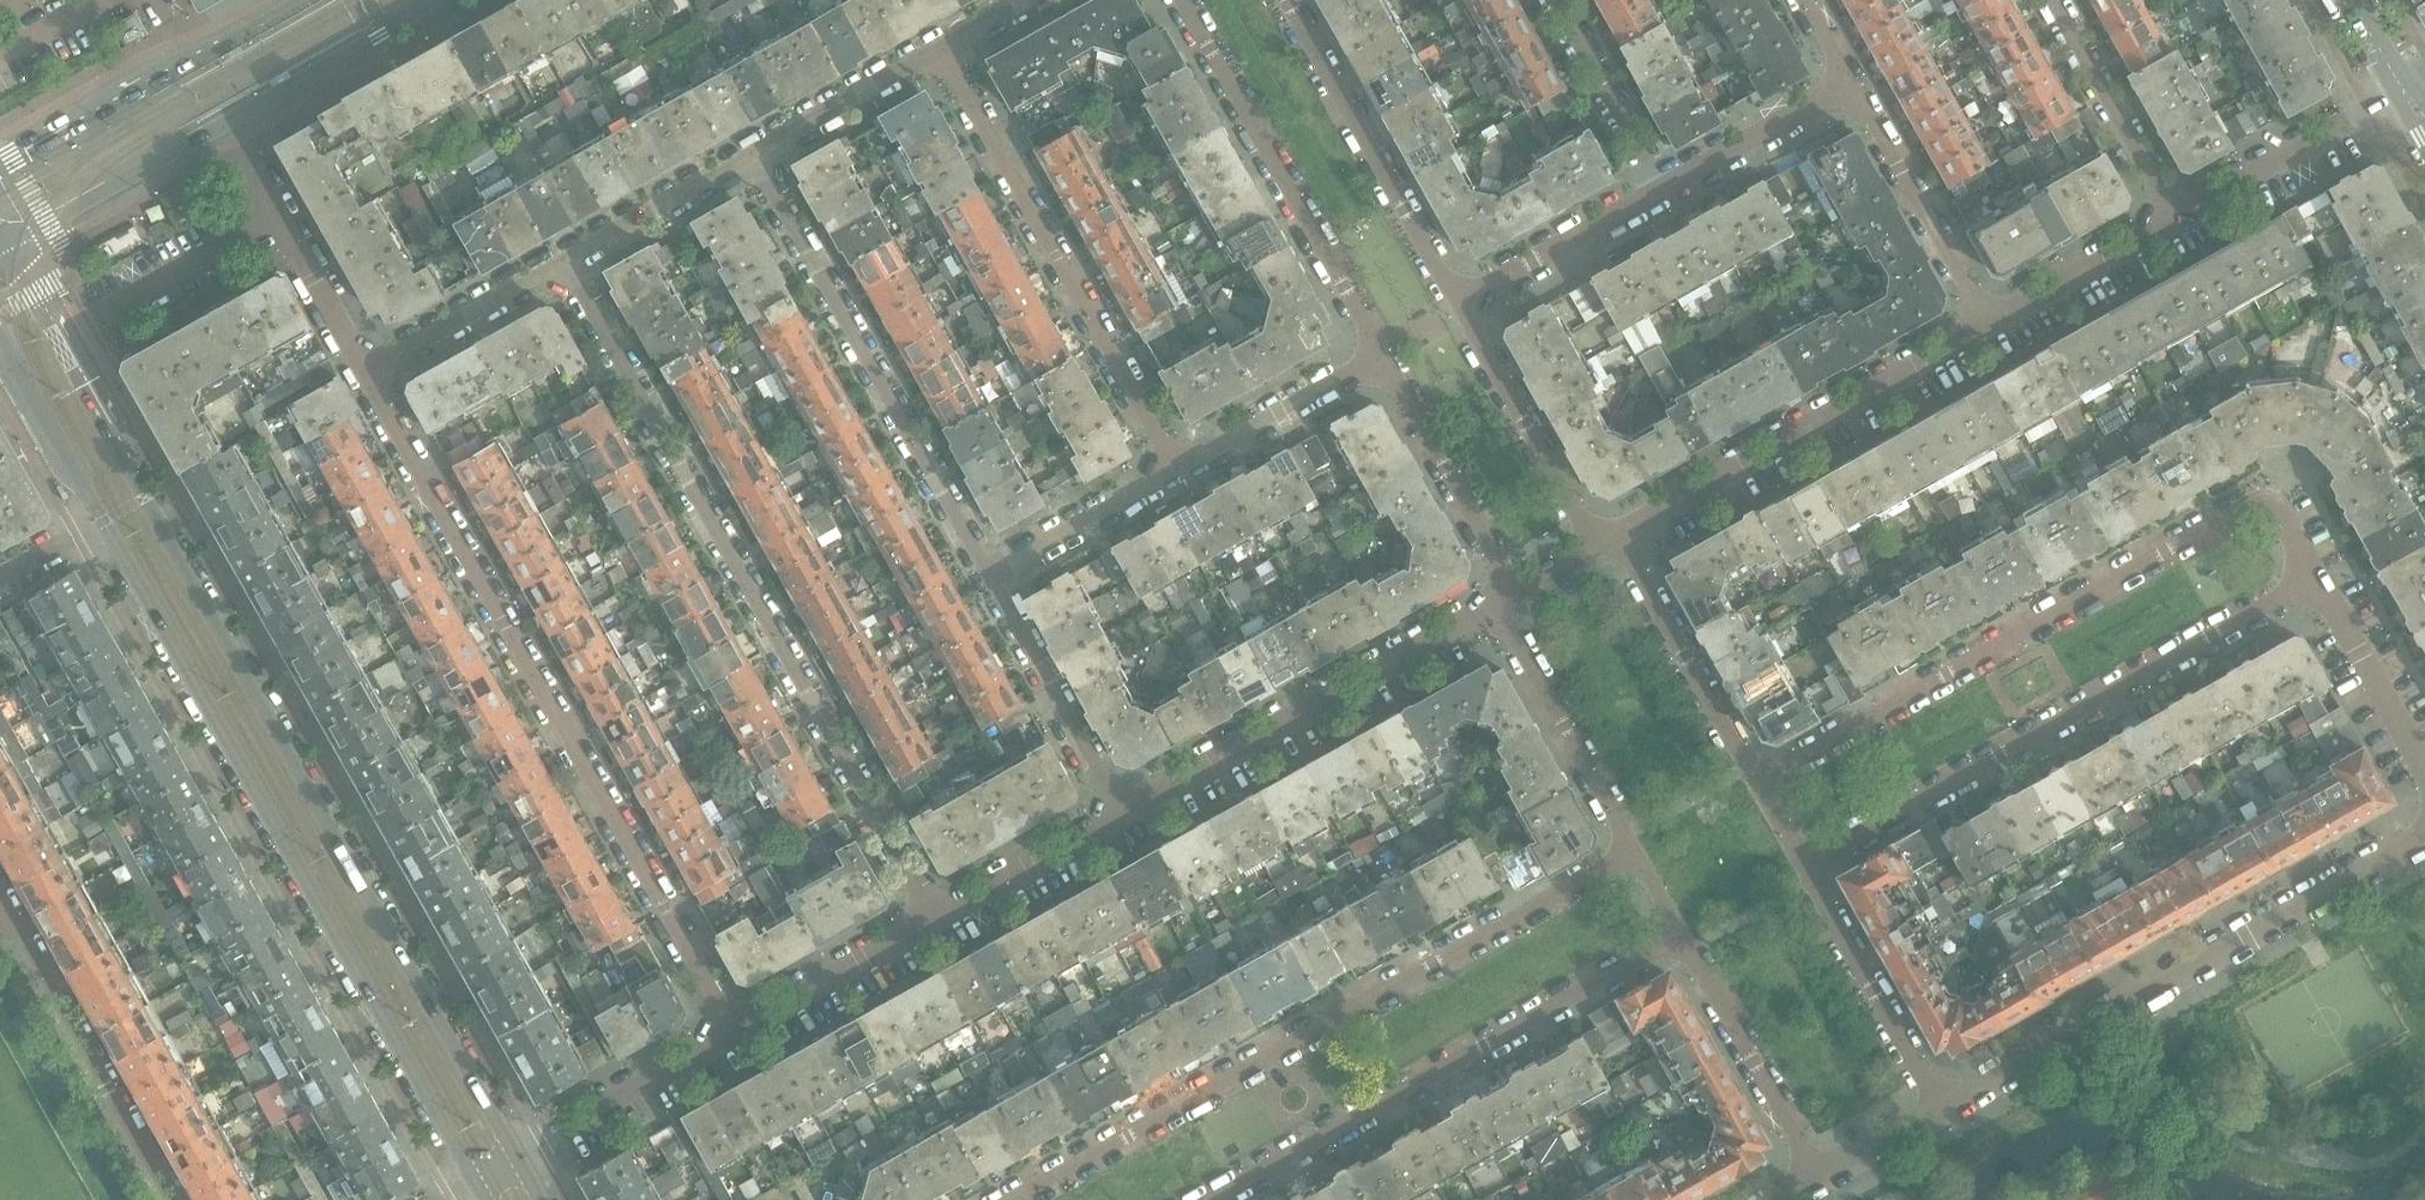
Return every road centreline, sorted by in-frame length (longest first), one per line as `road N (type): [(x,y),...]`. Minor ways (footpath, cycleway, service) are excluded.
road 1 (secondary): [(515,1155),(0,250)]
road 2 (secondary): [(101,519),(475,1184)]
road 3 (residential): [(935,919),(564,259)]
road 4 (residential): [(362,373),(734,1032)]
road 5 (residential): [(1635,850),(1014,1199)]
road 6 (residential): [(2316,578),(2278,511),(2251,505),(1755,781)]
road 7 (residential): [(1802,865),(2316,578)]
road 8 (residential): [(1941,1111),(2424,838)]
road 9 (residential): [(1211,1199),(1682,934)]
road 10 (residential): [(990,576),(751,153)]
road 11 (residential): [(1177,471),(939,48)]
road 12 (residential): [(1506,597),(1123,813)]
road 13 (residential): [(1988,325),(1605,541)]
road 14 (residential): [(1183,0),(1383,355)]
road 15 (residential): [(1457,304),(1287,0)]
road 16 (residential): [(170,1199),(5,905)]
road 17 (residential): [(1506,597),(1515,637),(1635,850)]
road 18 (residential): [(1755,781),(1636,570),(1605,541)]
road 19 (residential): [(1941,1111),(1802,865)]
road 20 (residential): [(1682,934),(1820,1180)]
road 21 (residential): [(1605,541),(1577,515),(1457,304)]
road 22 (residential): [(1851,82),(1988,325)]
road 23 (residential): [(1383,355),(1497,559),(1506,597)]
road 24 (residential): [(1123,813),(990,576)]
road 25 (residential): [(2403,92),(2176,219)]
road 26 (tertiary): [(0,242),(228,122)]
road 27 (residential): [(2176,219),(2053,0)]
road 28 (residential): [(734,1032),(515,1155)]
road 29 (tertiary): [(228,122),(435,0)]
road 30 (residential): [(1177,471),(1383,355)]
road 31 (residential): [(1457,304),(1662,189)]
road 32 (residential): [(362,373),(564,259)]
road 33 (residential): [(935,919),(734,1032)]
road 34 (residential): [(2424,771),(2316,578)]
road 35 (tertiary): [(189,65),(0,173)]
road 36 (residential): [(1662,189),(1851,82)]
road 37 (residential): [(1662,189),(1556,0)]
road 38 (residential): [(1123,813),(935,919)]
road 39 (residential): [(2176,219),(1988,325)]
road 40 (residential): [(751,153),(939,48)]
road 41 (residential): [(564,259),(751,153)]
road 42 (secondary): [(0,337),(101,519)]
road 43 (residential): [(98,317),(279,216)]
road 44 (residential): [(362,373),(279,216)]
road 45 (residential): [(1032,552),(1177,471)]
road 46 (residential): [(1820,1180),(1941,1111)]
road 47 (tertiary): [(303,0),(189,65)]

